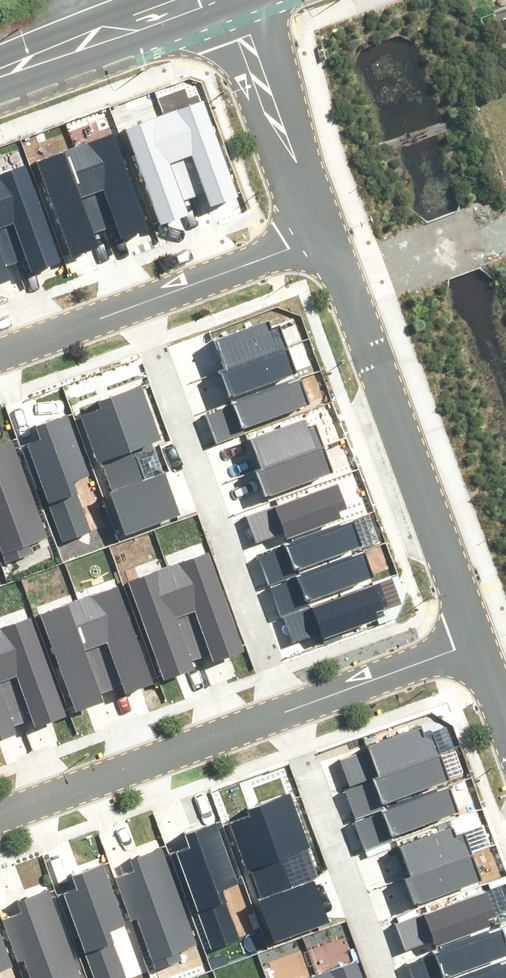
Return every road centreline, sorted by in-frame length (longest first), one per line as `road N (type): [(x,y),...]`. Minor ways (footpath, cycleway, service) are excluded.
road 1 (residential): [(287,711),(137,305)]
road 2 (residential): [(326,233),(476,639)]
road 3 (residential): [(0,814),(287,711)]
road 4 (residential): [(385,977),(287,711)]
road 5 (residential): [(237,0),(326,233)]
road 6 (secondary): [(0,73),(200,0)]
road 7 (residential): [(326,233),(137,305)]
road 8 (residential): [(287,711),(476,639)]
road 9 (residential): [(137,305),(0,355)]

